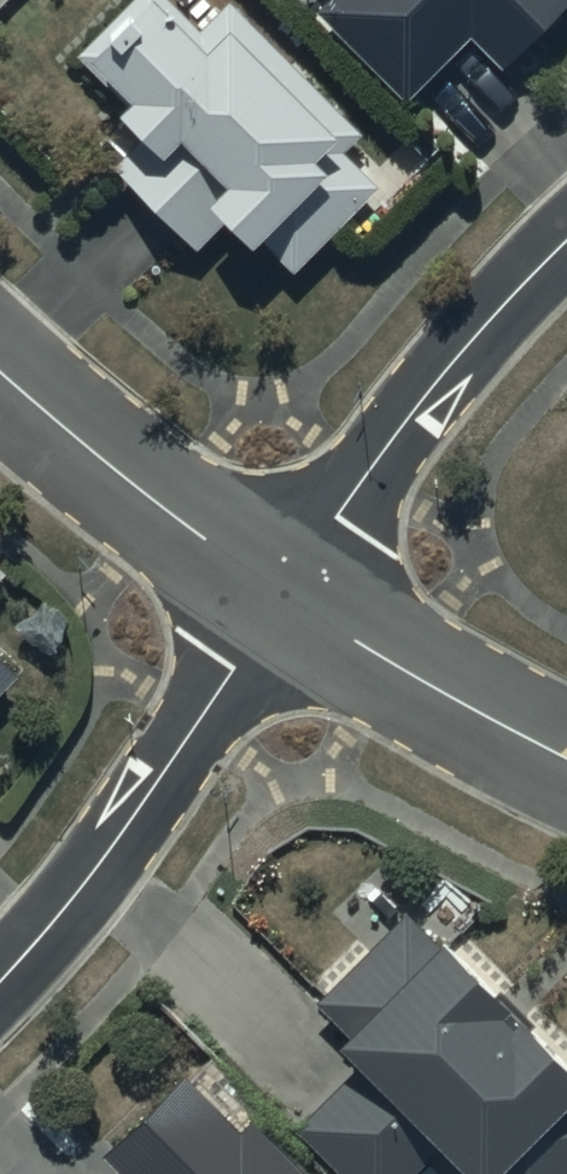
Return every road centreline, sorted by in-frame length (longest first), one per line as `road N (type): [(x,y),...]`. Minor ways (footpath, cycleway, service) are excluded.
road 1 (residential): [(281,599),(96,873),(0,984)]
road 2 (residential): [(566,242),(392,441),(281,599)]
road 3 (residential): [(0,368),(117,476),(281,599)]
road 4 (residential): [(281,599),(566,758)]

